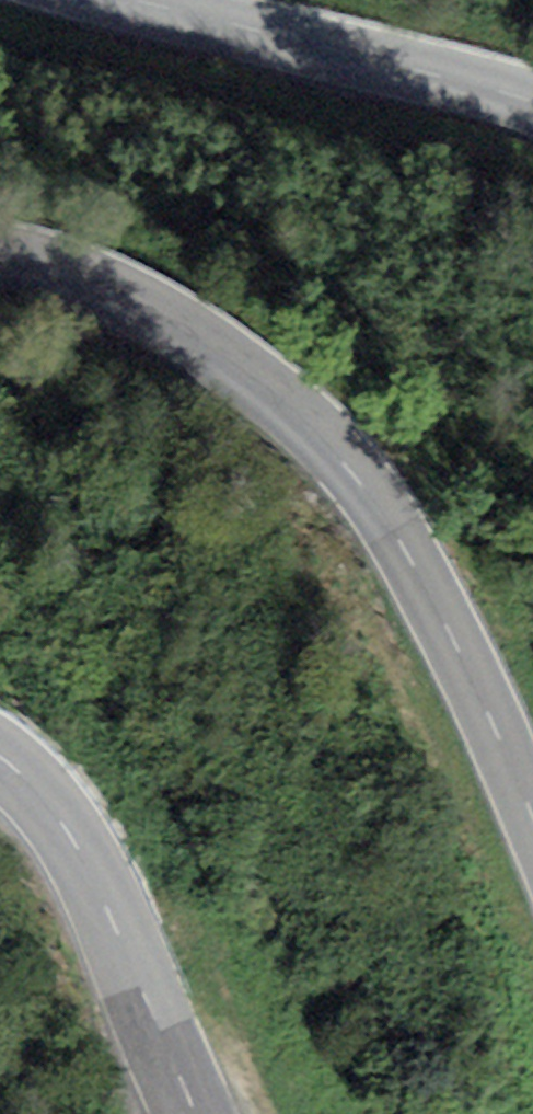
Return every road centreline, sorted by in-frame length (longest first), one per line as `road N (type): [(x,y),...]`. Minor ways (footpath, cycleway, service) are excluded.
road 1 (tertiary): [(0,257),(116,288),(222,349),(320,425),(375,502),(495,724),(532,817)]
road 2 (tertiary): [(197,1113),(107,912),(45,800),(0,764)]
road 3 (tertiary): [(532,97),(149,0)]

